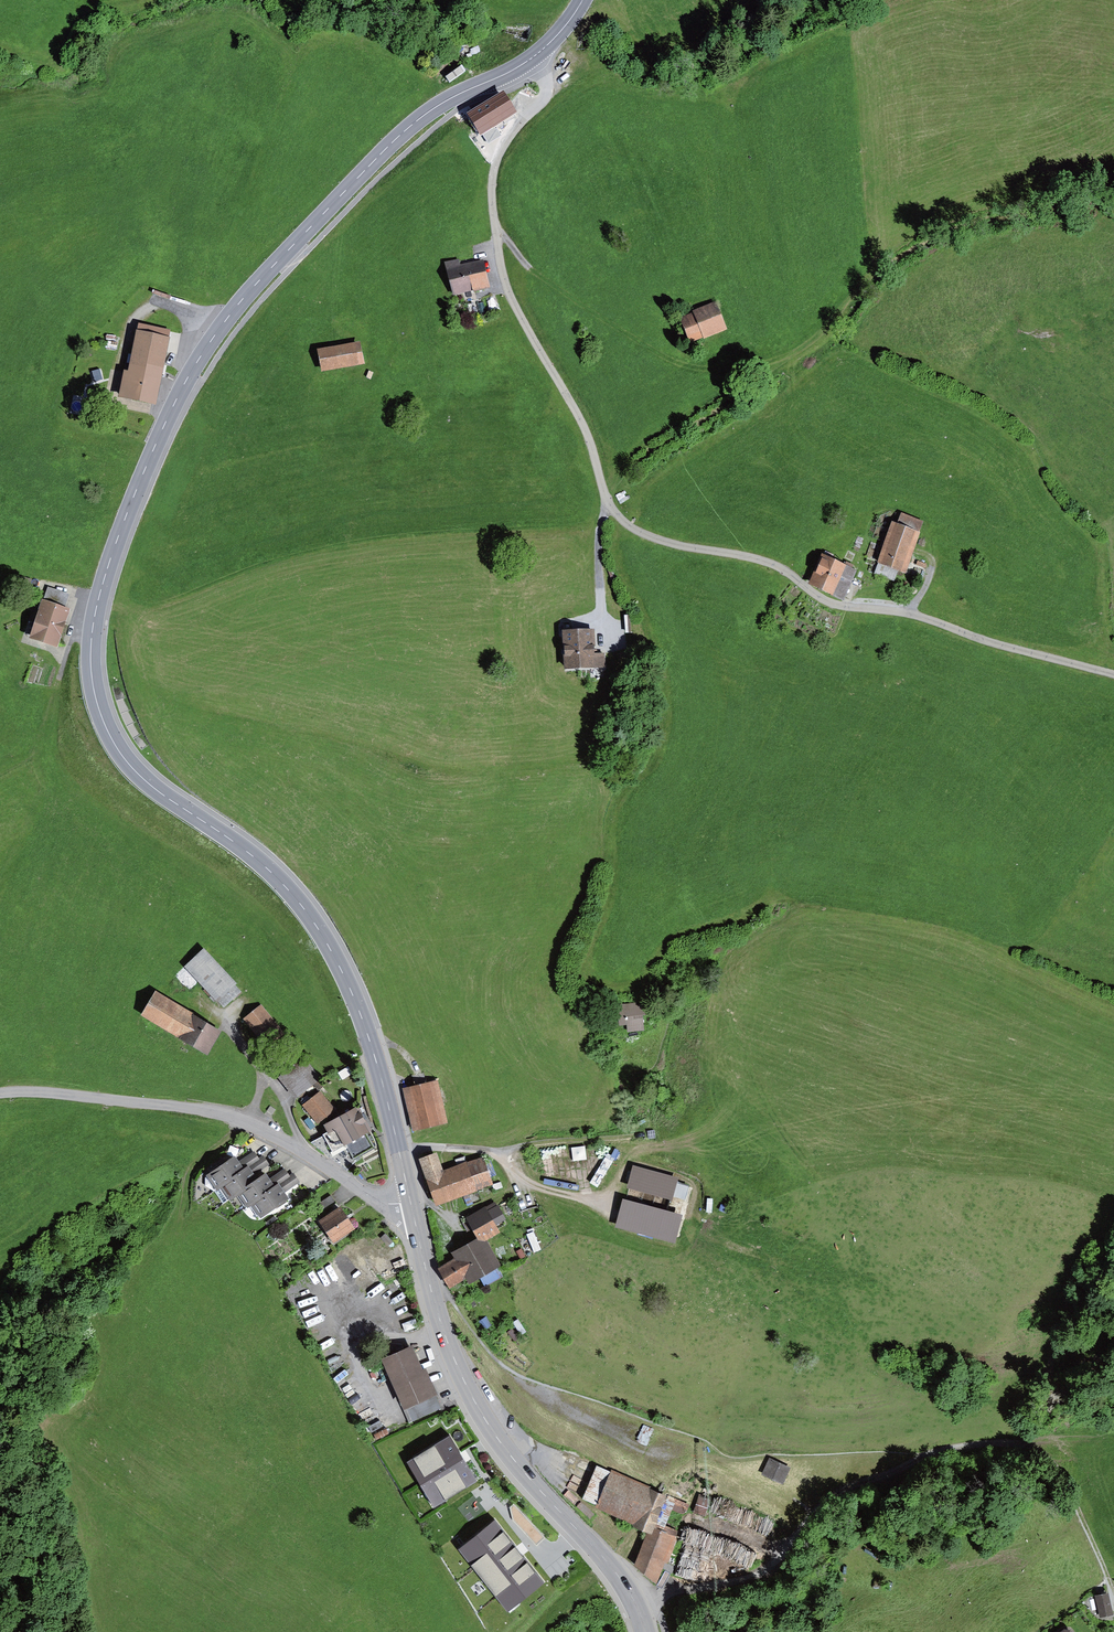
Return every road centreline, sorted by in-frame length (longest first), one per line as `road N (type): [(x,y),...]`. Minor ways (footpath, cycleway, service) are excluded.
road 1 (secondary): [(544,48),(420,117),(229,313),(200,352),(143,476),(104,577),(92,639),(97,701),(125,759),(282,881),(332,950),(379,1066),(413,1211)]
road 2 (unclassified): [(544,48),(545,91),(495,163),(499,258),(516,308),(584,422),(608,504),(642,534),(772,564),(832,603),(916,615),(1113,674)]
road 3 (secondary): [(413,1211),(434,1299),(482,1418),(625,1588),(646,1631)]
road 4 (residential): [(0,1093),(228,1115),(413,1211)]
road 5 (track): [(1113,1596),(1065,1479),(1026,1446),(932,1453),(826,1502)]
road 6 (track): [(495,226),(556,291),(688,367),(770,366),(822,335)]
road 7 (track): [(660,1597),(768,1568),(807,1541),(826,1502)]
road 8 (track): [(601,626),(599,532),(608,504)]

